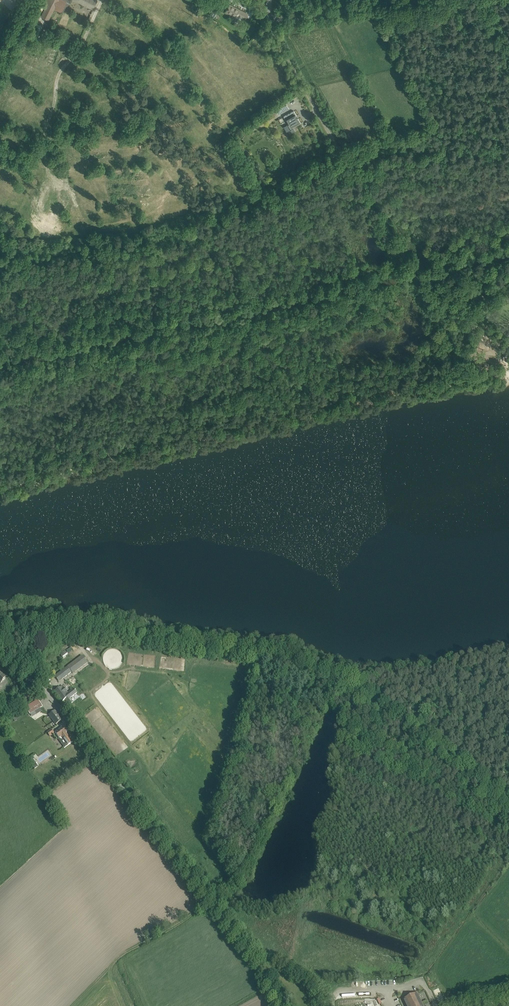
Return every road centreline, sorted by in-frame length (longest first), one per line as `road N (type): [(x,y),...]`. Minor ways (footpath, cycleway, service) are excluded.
road 1 (unclassified): [(508,803),(360,694),(279,663),(77,634),(0,638)]
road 2 (unclassified): [(277,1005),(49,696),(0,661)]
road 3 (unclassified): [(341,155),(271,17)]

